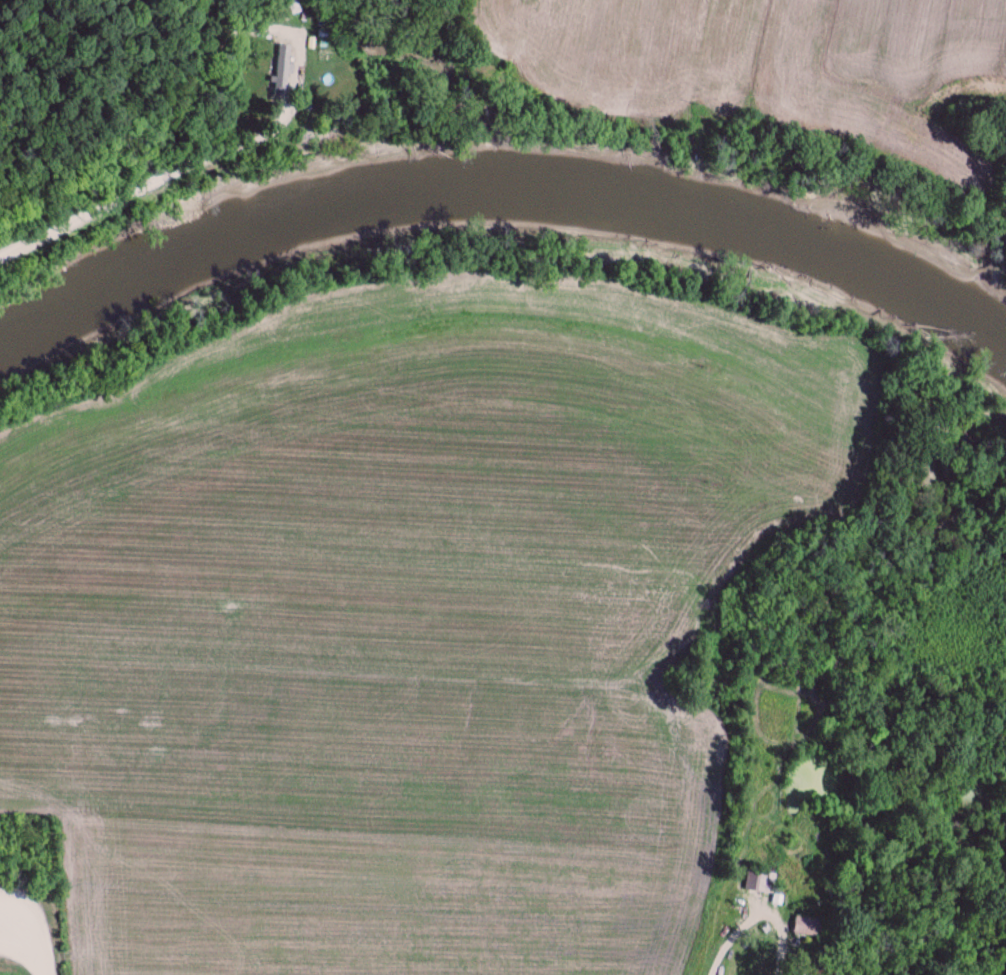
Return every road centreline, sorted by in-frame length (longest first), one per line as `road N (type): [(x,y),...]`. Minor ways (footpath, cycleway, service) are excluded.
road 1 (residential): [(167,177),(219,140),(228,0)]
road 2 (residential): [(0,258),(167,177)]

